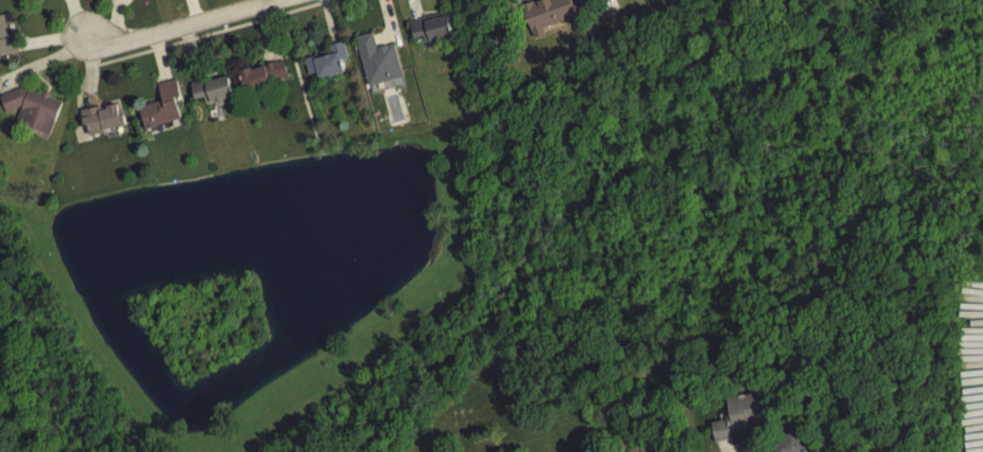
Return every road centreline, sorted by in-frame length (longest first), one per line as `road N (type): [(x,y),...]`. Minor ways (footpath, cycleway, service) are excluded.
road 1 (residential): [(84,41),(109,49),(290,0)]

